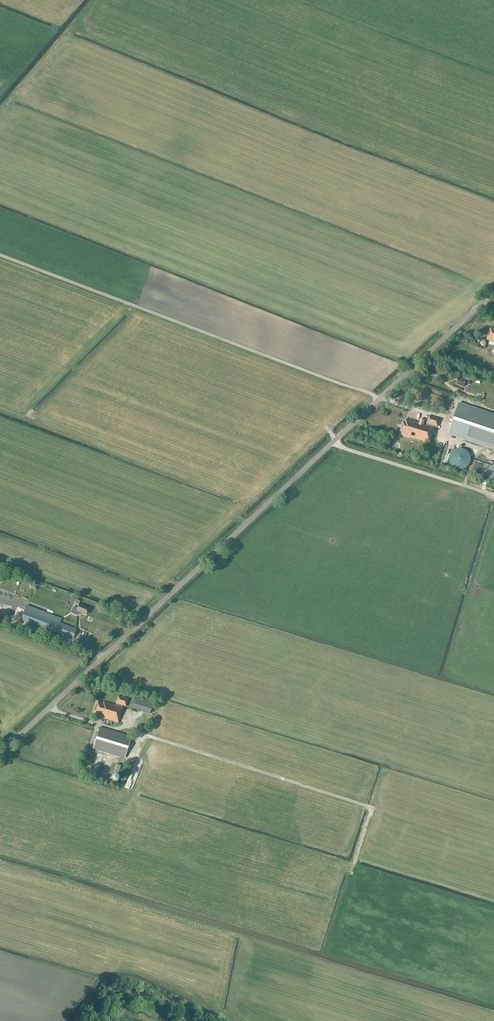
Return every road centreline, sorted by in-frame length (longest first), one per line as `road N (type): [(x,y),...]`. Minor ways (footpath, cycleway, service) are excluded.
road 1 (unclassified): [(0,753),(382,397)]
road 2 (unclassified): [(382,397),(0,254)]
road 3 (unclassified): [(382,397),(493,292)]

